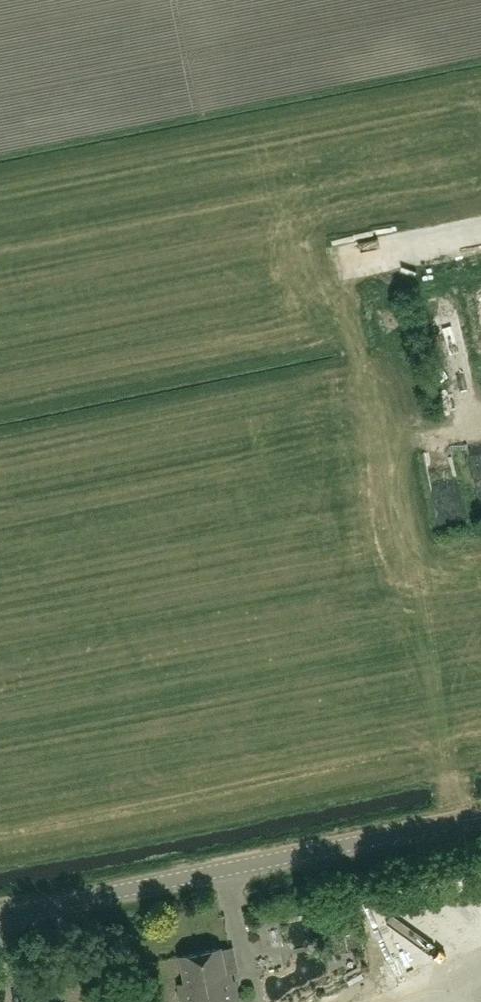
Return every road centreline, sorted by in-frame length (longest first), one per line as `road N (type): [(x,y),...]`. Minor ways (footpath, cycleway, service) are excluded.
road 1 (tertiary): [(480,814),(0,918)]

